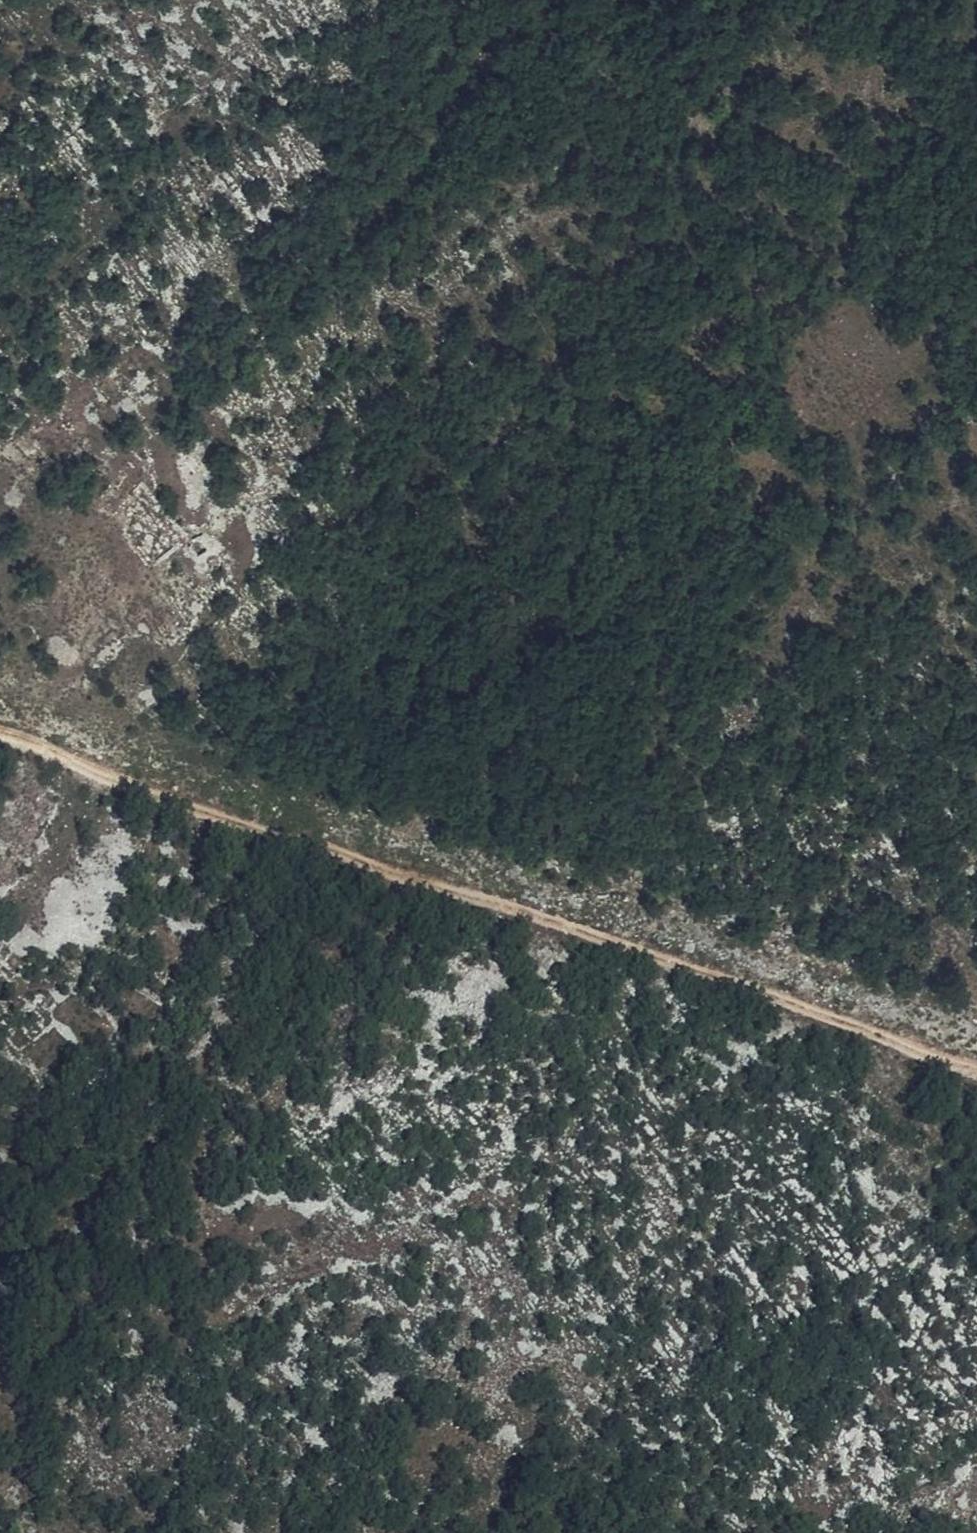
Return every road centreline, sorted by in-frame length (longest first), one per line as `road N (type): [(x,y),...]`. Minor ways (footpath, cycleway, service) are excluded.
road 1 (track): [(976,1072),(0,739)]

